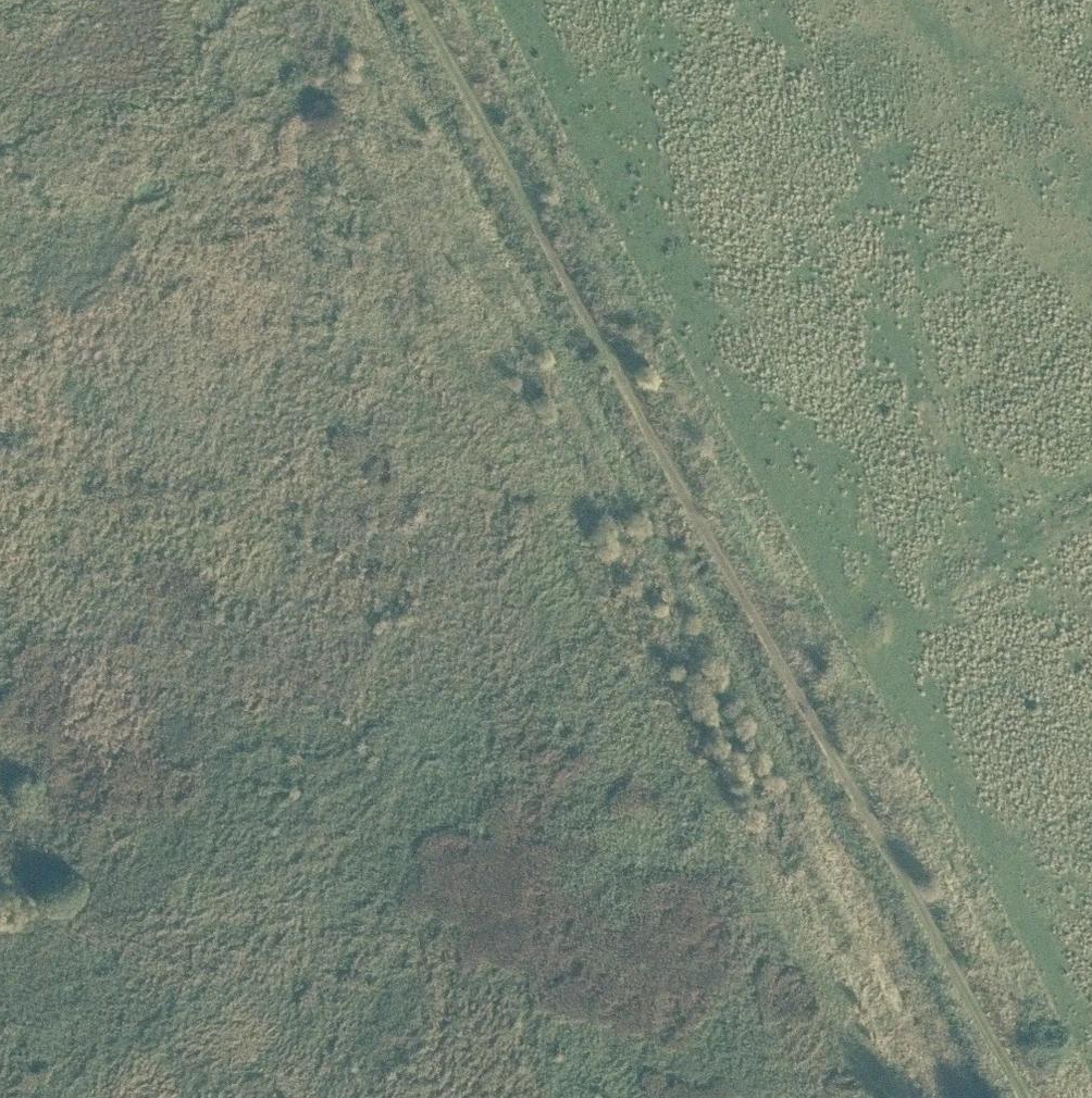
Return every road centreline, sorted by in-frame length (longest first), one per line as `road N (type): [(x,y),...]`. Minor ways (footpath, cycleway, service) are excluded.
road 1 (track): [(411,0),(957,985),(1029,1097)]

